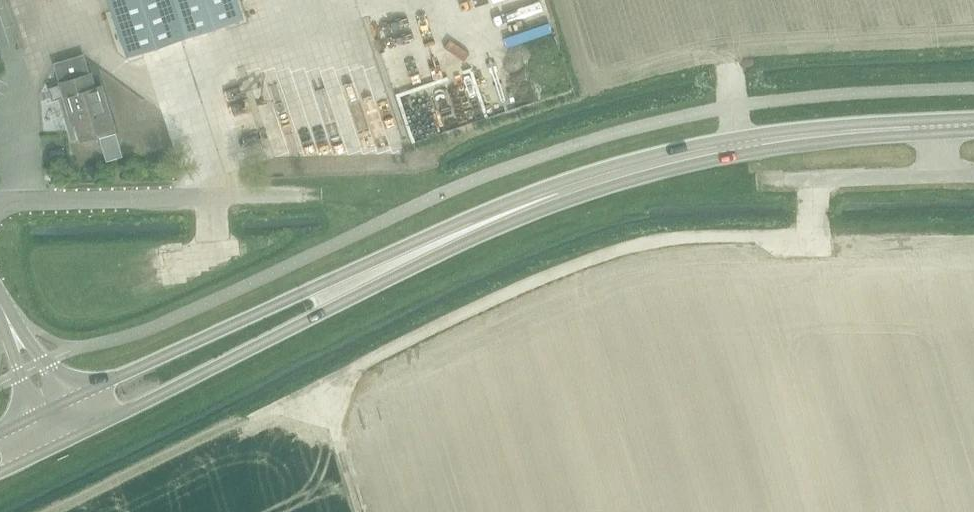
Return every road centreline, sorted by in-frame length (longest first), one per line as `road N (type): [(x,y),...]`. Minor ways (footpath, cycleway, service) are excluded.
road 1 (track): [(294,403),(463,312),(642,243),(809,235),(811,180)]
road 2 (secondary): [(464,231),(543,197),(716,150),(973,125)]
road 3 (secondary): [(65,444),(464,231)]
road 4 (secondary): [(464,231),(302,293),(49,410)]
road 5 (unclassified): [(0,208),(299,194)]
road 6 (unclassified): [(770,181),(973,173)]

